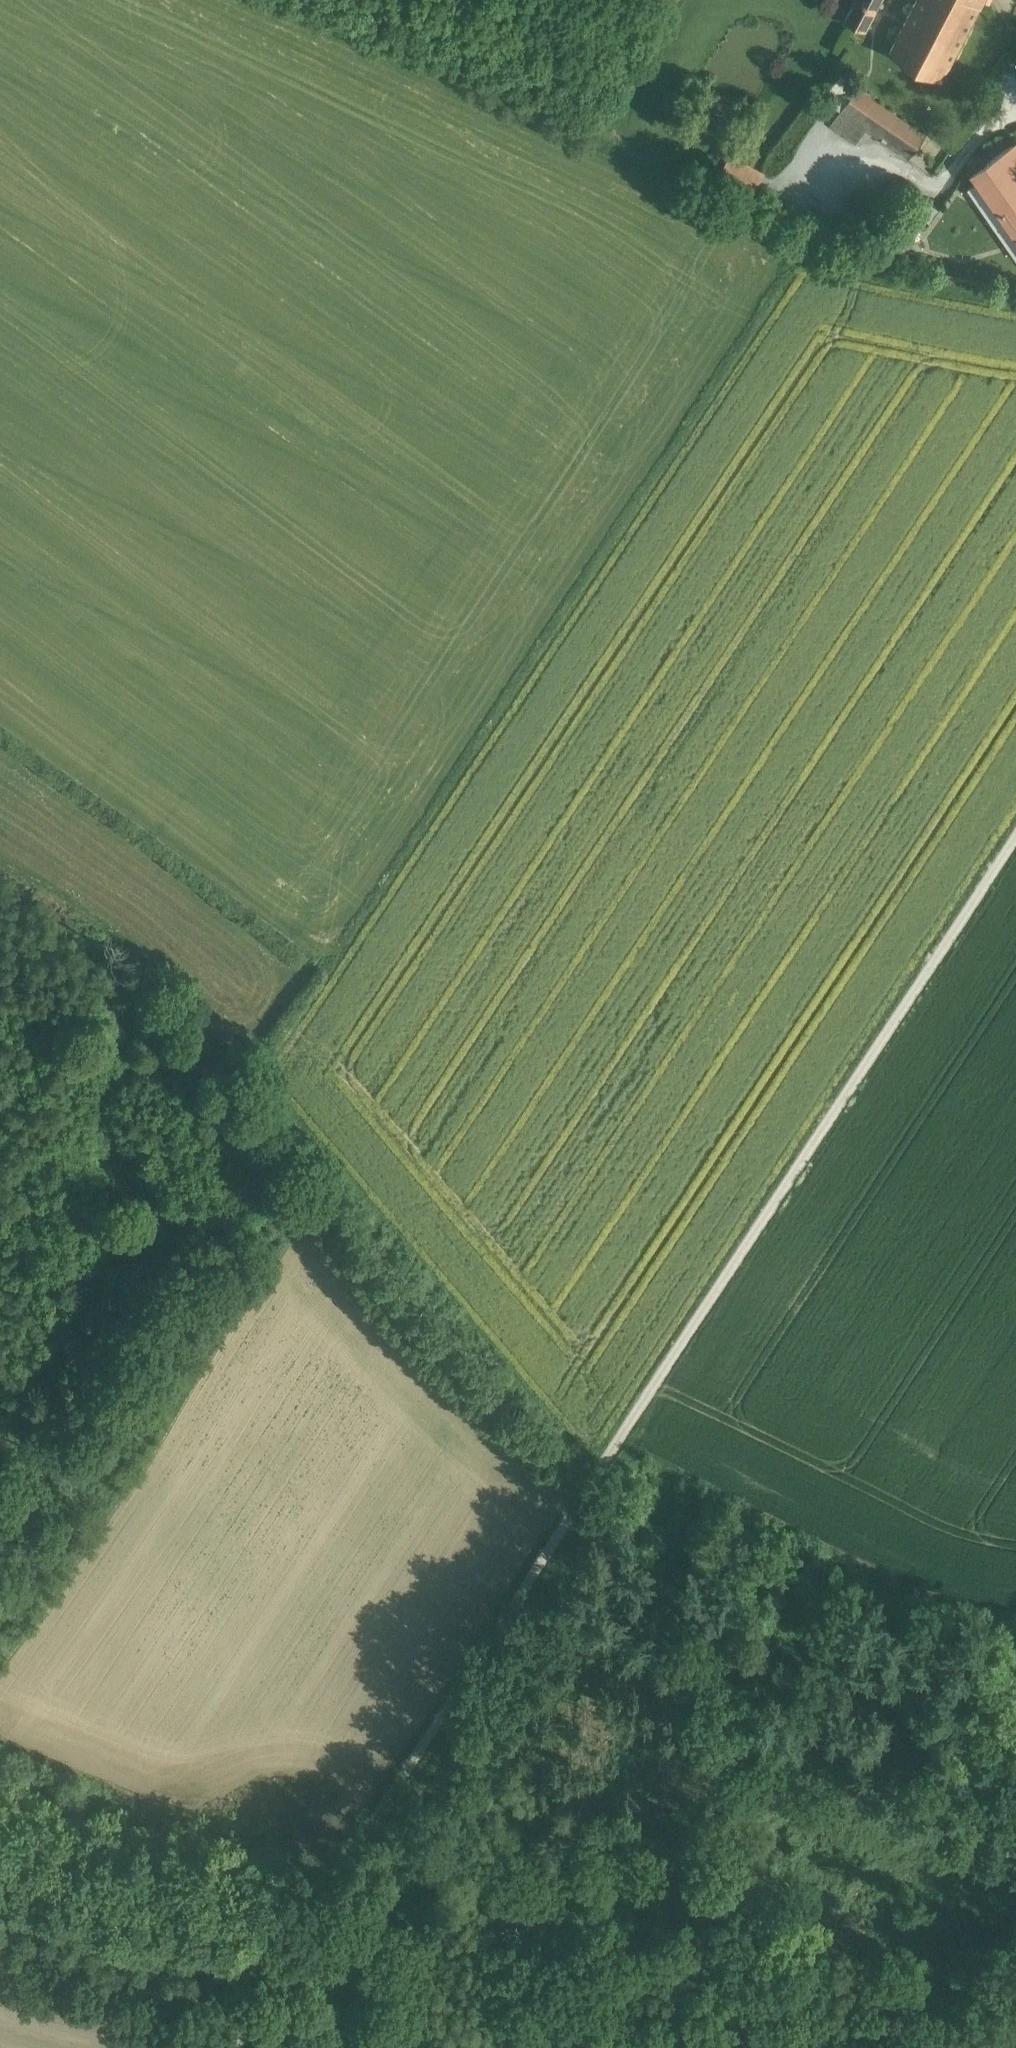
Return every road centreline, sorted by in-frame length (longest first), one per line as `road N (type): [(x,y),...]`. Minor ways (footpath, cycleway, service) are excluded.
road 1 (track): [(236,2047),(645,1400),(1015,839)]

